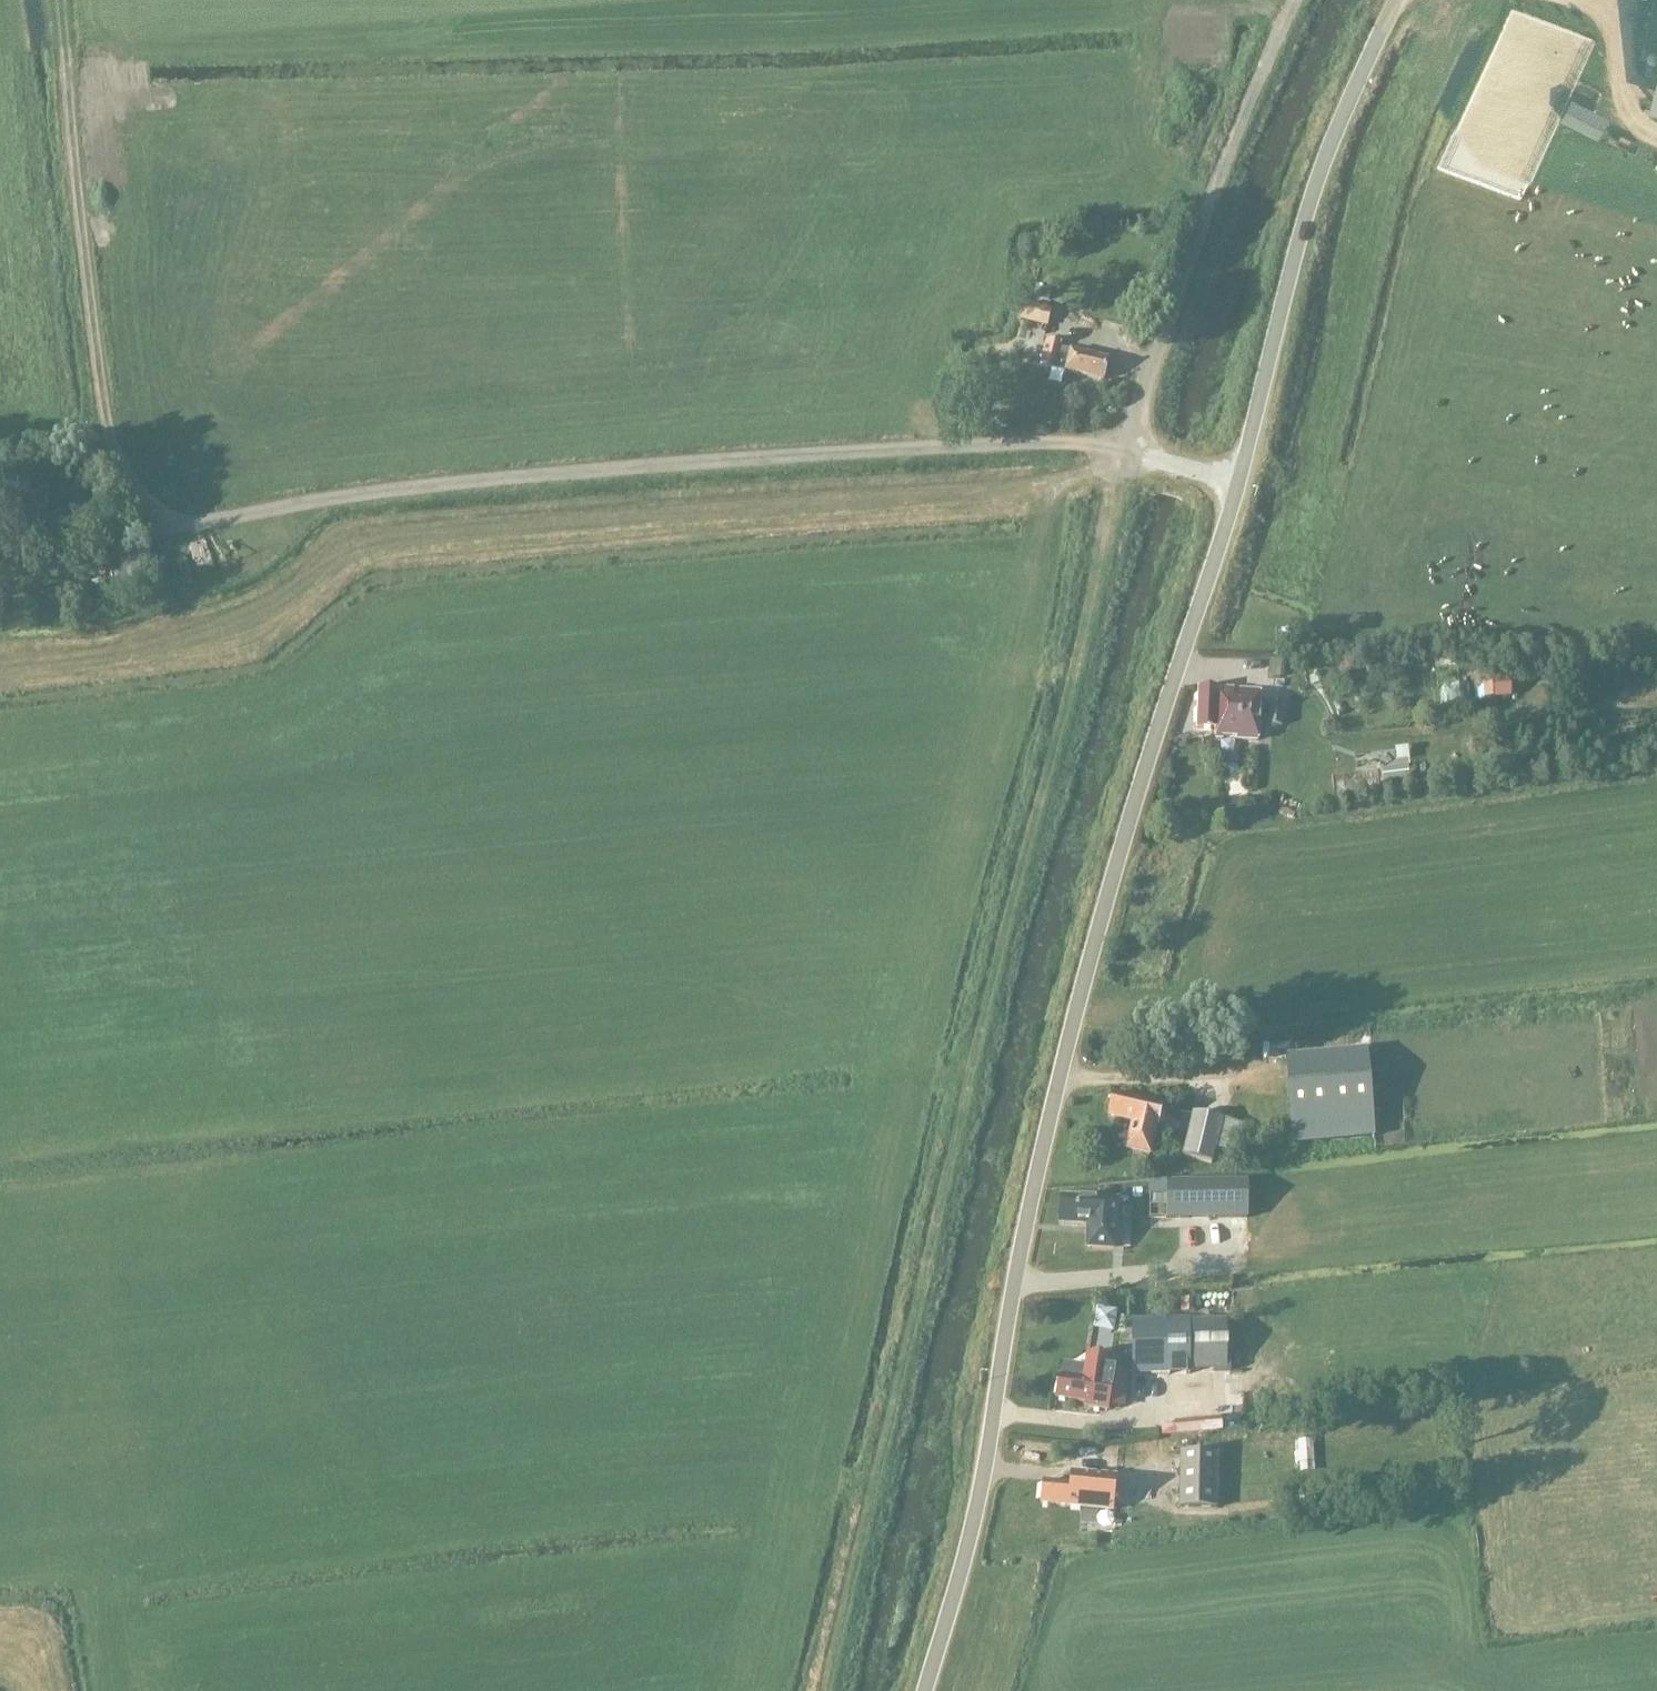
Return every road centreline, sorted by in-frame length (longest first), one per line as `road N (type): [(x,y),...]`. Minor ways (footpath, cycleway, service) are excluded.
road 1 (track): [(1295,0),(1225,162),(1124,454),(1024,837),(823,1690)]
road 2 (track): [(59,0),(109,437),(166,520),(182,524),(416,488),(936,446),(1069,442),(1124,454)]
road 3 (unclassified): [(925,1690),(981,1488),(1033,1190),(1237,482)]
road 4 (unclassified): [(1237,482),(1333,153),(1401,0)]
road 5 (track): [(0,550),(129,537),(174,522)]

